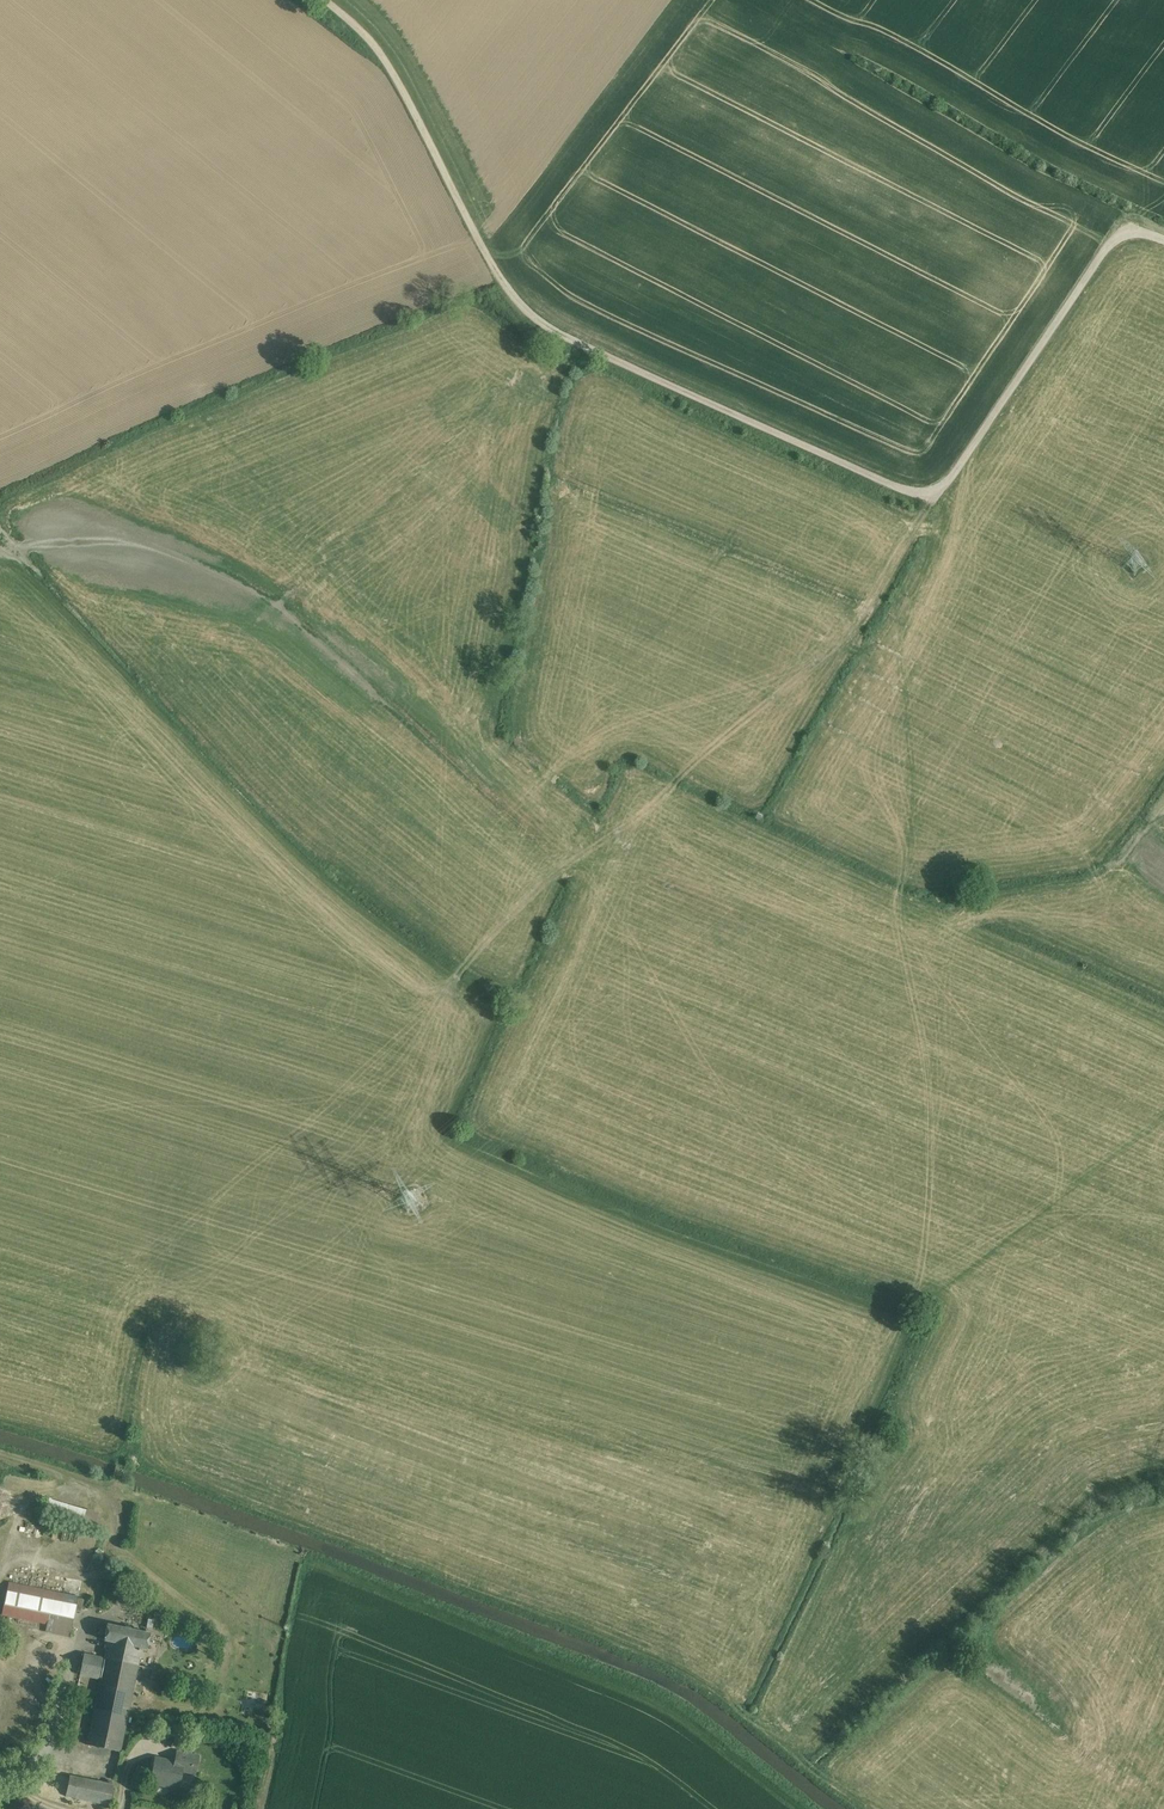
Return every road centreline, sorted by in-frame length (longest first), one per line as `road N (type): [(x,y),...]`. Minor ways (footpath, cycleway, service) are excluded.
road 1 (track): [(324,0),(387,63),(509,297),(542,328),(917,496),(942,491),(1116,234),(1147,230),(1163,239)]
road 2 (track): [(0,1458),(115,1492),(146,1310)]

